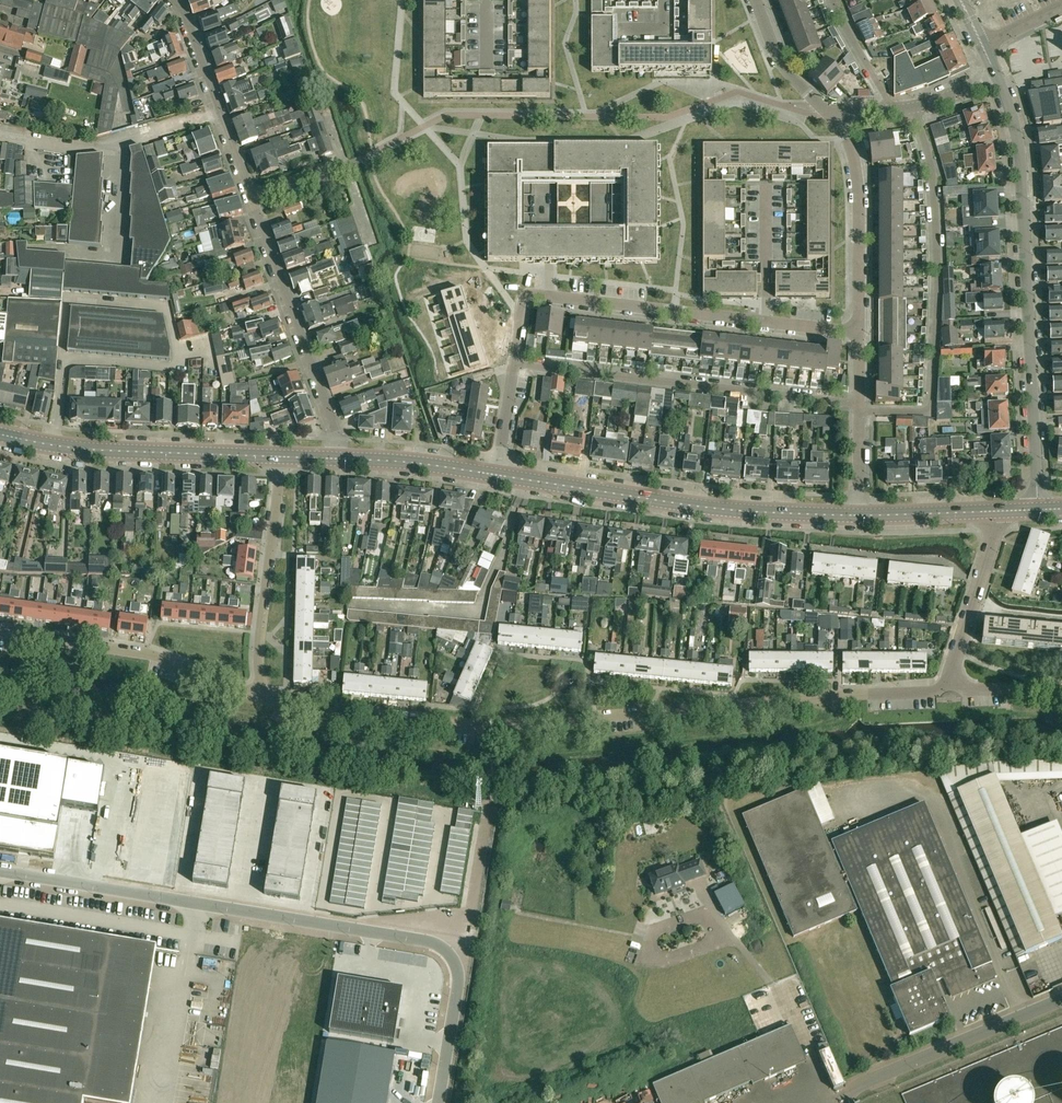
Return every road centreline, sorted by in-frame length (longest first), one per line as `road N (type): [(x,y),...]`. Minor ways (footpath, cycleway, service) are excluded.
road 1 (residential): [(260,692),(286,707),(471,725),(949,686)]
road 2 (unclassified): [(439,1102),(459,982),(457,966),(436,944),(0,871)]
road 3 (unclassified): [(1037,510),(1020,156),(997,76)]
road 4 (residential): [(914,108),(935,213),(930,410),(860,411)]
road 5 (primary): [(860,515),(746,511),(498,475)]
road 6 (residential): [(514,363),(860,403)]
road 7 (primary): [(282,457),(113,451),(0,434)]
road 8 (residential): [(250,198),(336,458)]
road 9 (residential): [(260,692),(147,653),(0,631)]
road 10 (residential): [(527,295),(767,322)]
road 11 (residential): [(260,692),(282,457)]
road 12 (unclassified): [(850,1092),(1061,1002)]
road 13 (residential): [(859,332),(860,196),(847,134),(831,116)]
road 14 (residential): [(173,0),(250,198)]
road 15 (residential): [(949,686),(1000,511)]
road 16 (primary): [(498,475),(336,458)]
road 17 (primary): [(1000,511),(860,515)]
road 18 (residential): [(757,0),(784,65),(831,116)]
road 19 (residential): [(767,322),(766,185)]

